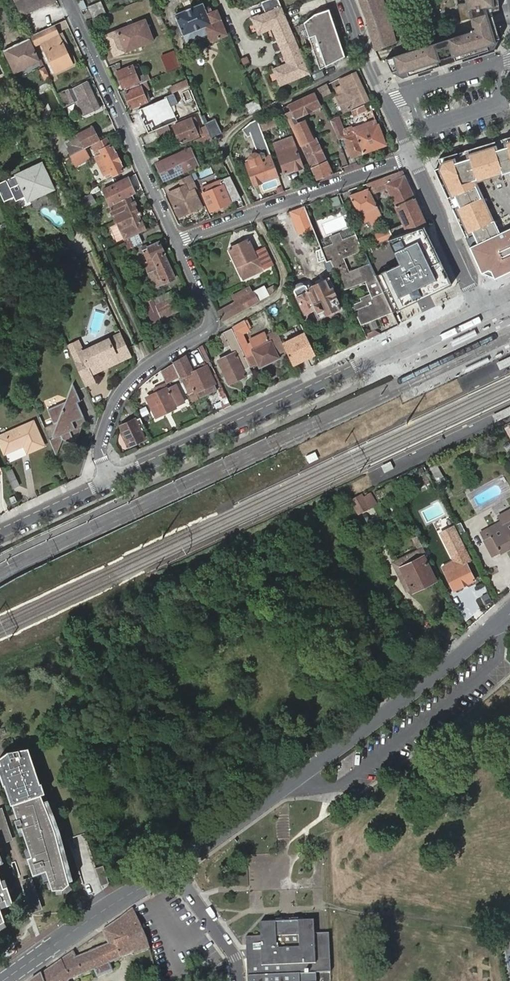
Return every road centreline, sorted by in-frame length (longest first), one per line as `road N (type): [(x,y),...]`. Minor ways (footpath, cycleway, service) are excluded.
road 1 (tertiary): [(174,868),(509,613)]
road 2 (residential): [(110,479),(480,308)]
road 3 (residential): [(176,242),(212,321),(137,374),(115,403),(100,441),(110,479)]
road 4 (residential): [(66,0),(176,242)]
road 5 (residential): [(413,157),(176,242)]
road 6 (tertiary): [(4,980),(174,868)]
road 7 (residential): [(413,157),(480,308)]
road 8 (unclassified): [(174,868),(238,960),(240,980)]
road 9 (residential): [(386,102),(509,61)]
road 10 (residential): [(0,533),(110,479)]

